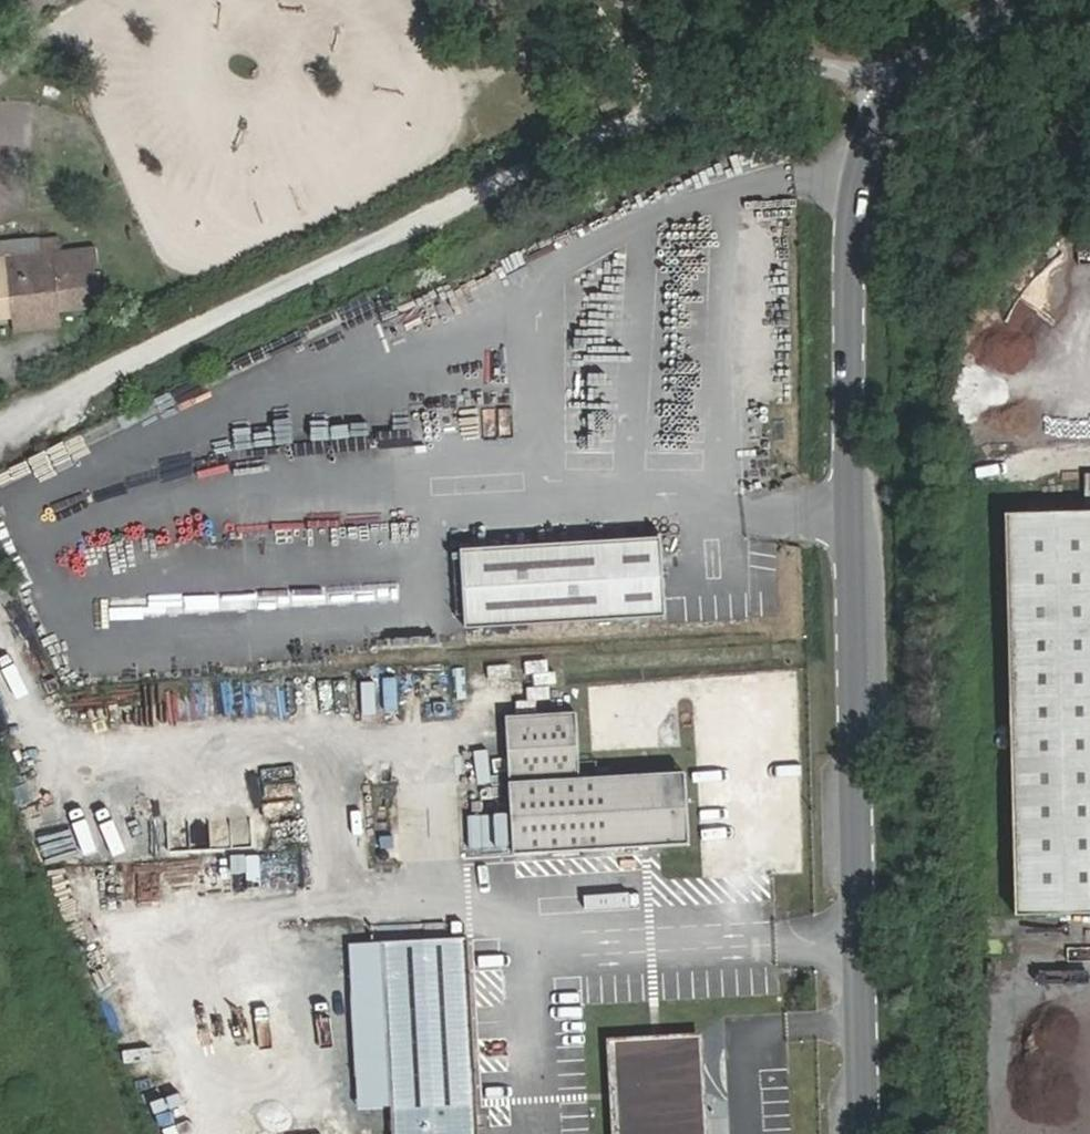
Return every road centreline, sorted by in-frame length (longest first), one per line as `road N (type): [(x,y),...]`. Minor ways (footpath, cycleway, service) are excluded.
road 1 (tertiary): [(1027,0),(933,47),(854,175),(867,1133)]
road 2 (track): [(0,419),(656,111),(802,64),(933,47)]

